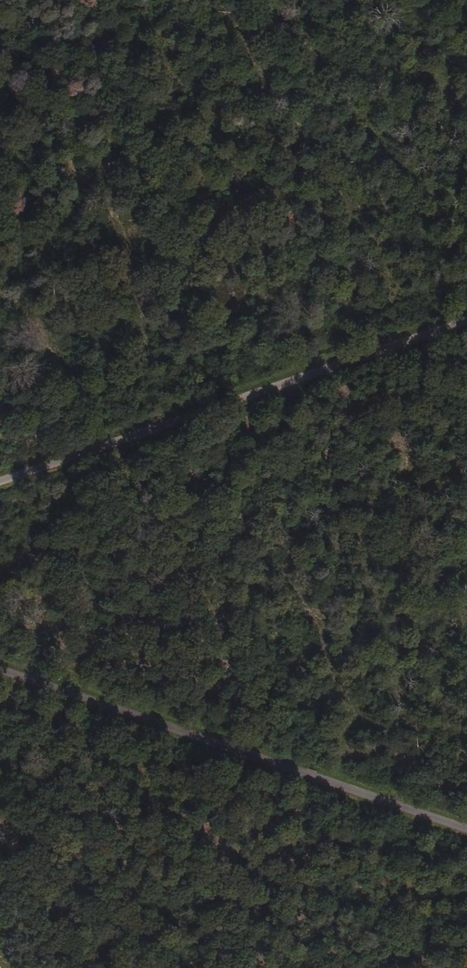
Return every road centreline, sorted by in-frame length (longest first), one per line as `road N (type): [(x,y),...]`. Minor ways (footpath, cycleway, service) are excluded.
road 1 (unclassified): [(0,482),(466,320)]
road 2 (unclassified): [(0,669),(466,829)]

